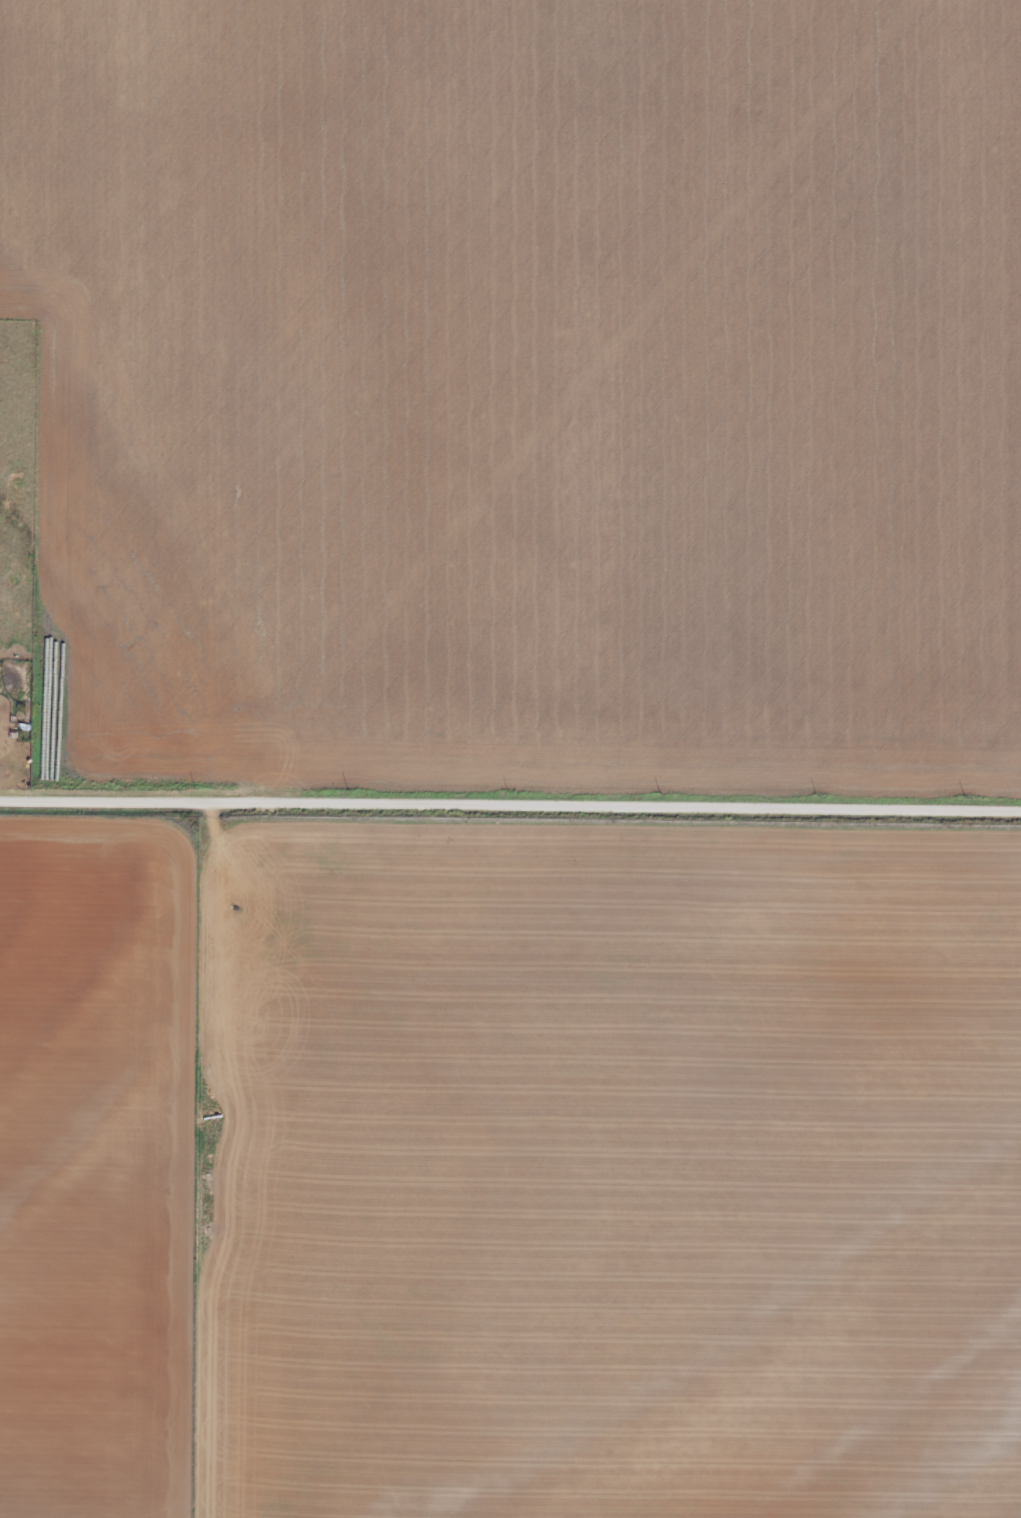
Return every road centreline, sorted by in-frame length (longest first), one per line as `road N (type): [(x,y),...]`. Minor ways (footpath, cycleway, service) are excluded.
road 1 (residential): [(1020,809),(0,798)]

